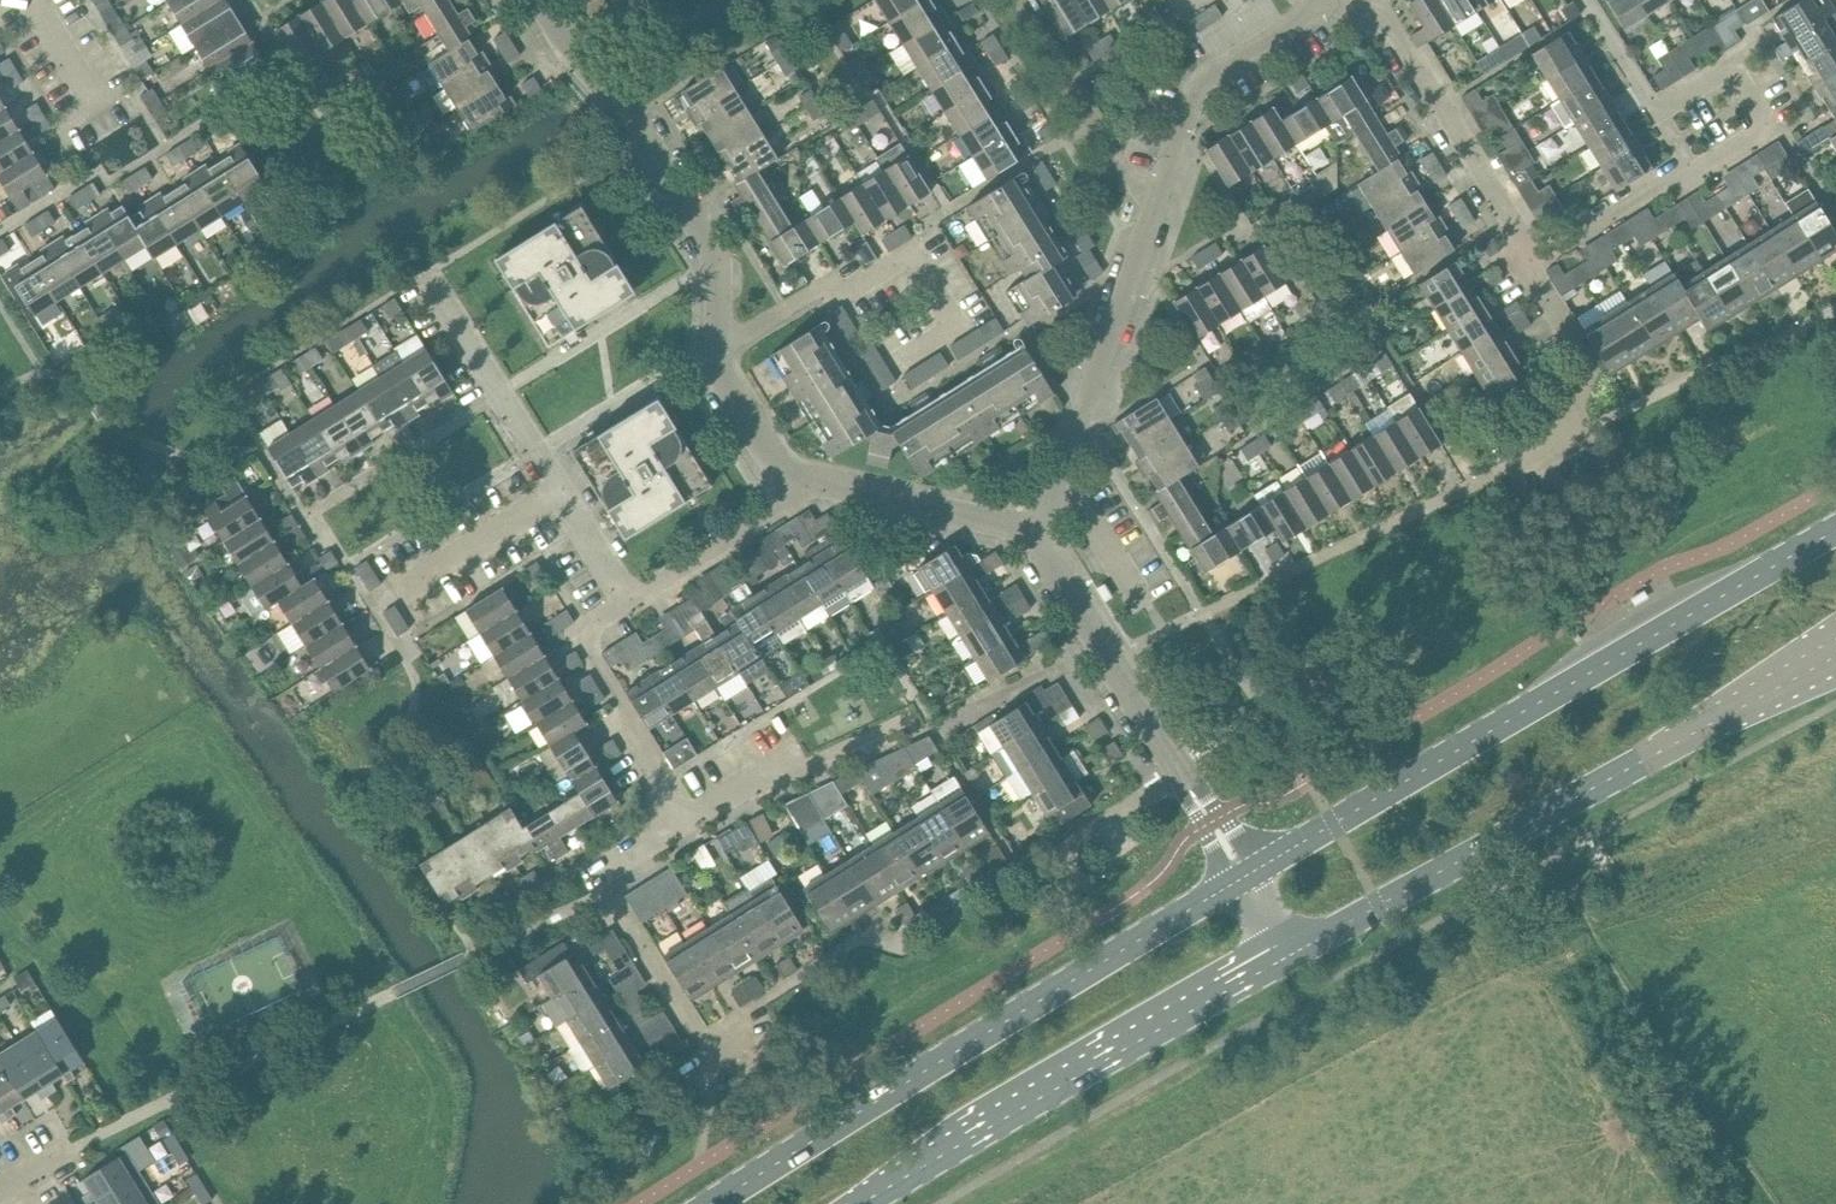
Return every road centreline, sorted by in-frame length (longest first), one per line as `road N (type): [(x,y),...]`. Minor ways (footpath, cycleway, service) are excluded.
road 1 (secondary): [(1835,532),(1244,876)]
road 2 (residential): [(1043,540),(1194,95),(1212,70),(1317,3)]
road 3 (secondary): [(1289,957),(1835,654)]
road 4 (secondary): [(1244,876),(714,1203)]
road 5 (residential): [(716,1060),(598,879),(685,821),(624,726),(592,655),(588,635),(599,619),(632,598)]
road 6 (residential): [(1538,260),(1777,120),(1739,61),(1656,112),(1585,0)]
road 7 (secondary): [(862,1203),(1289,957)]
road 8 (residential): [(723,346),(717,257),(642,132),(571,51),(540,0)]
road 9 (residential): [(1244,876),(1043,540)]
road 10 (residential): [(1538,260),(1385,17),(1317,3)]
road 11 (unclassified): [(723,346),(814,293),(848,295),(918,257),(954,312)]
road 12 (residential): [(1043,540),(926,507),(805,486)]
road 13 (residential): [(555,480),(423,278)]
road 14 (residential): [(370,599),(555,480)]
road 15 (residential): [(1551,448),(1588,366),(1535,275),(1538,260)]
road 16 (residential): [(632,598),(805,486)]
road 17 (residential): [(137,164),(45,0)]
road 18 (residential): [(805,486),(786,478),(722,384),(723,346)]
road 19 (residential): [(632,598),(555,480)]

